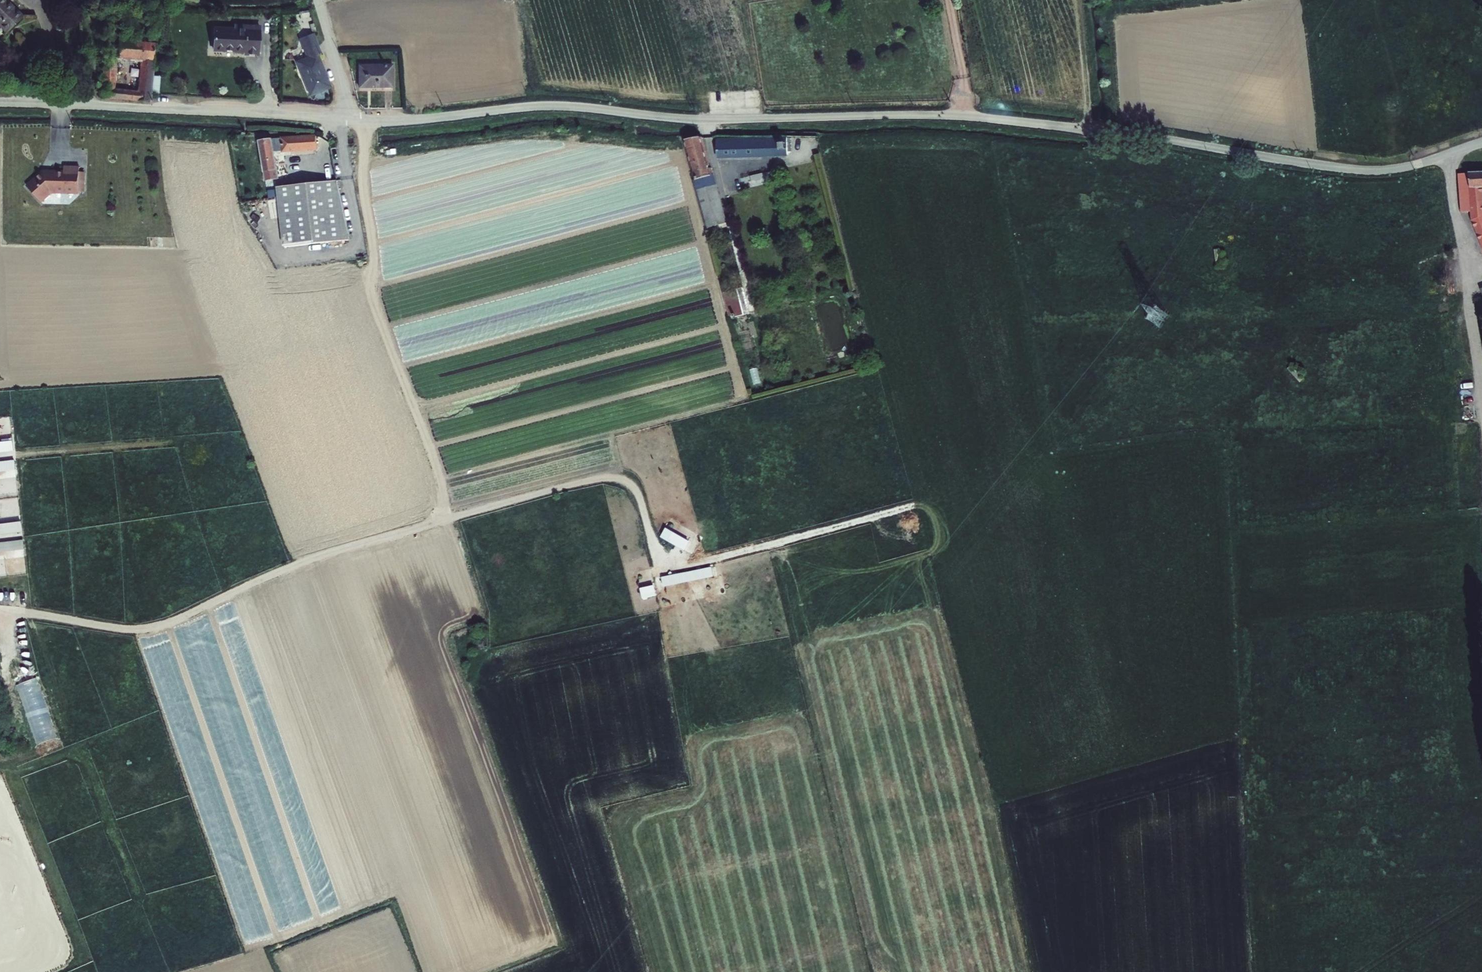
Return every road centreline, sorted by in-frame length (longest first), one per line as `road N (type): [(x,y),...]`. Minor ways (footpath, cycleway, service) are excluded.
road 1 (residential): [(1481,143),(1372,171),(966,117),(698,120),(552,106),(351,120)]
road 2 (track): [(0,611),(146,630),(326,554),(612,479),(630,482),(638,494),(658,555),(686,565),(754,549)]
road 3 (track): [(444,520),(435,461),(375,305),(364,120)]
road 4 (residential): [(351,120),(0,103)]
road 5 (unclassified): [(351,120),(318,0)]

